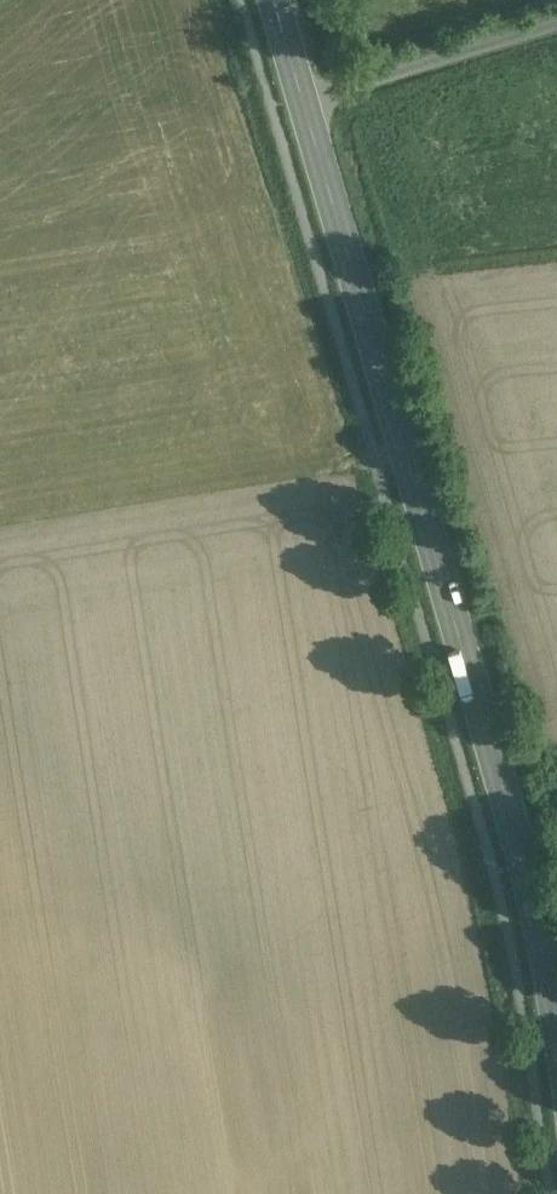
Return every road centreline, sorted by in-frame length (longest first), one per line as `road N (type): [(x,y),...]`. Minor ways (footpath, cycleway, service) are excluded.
road 1 (secondary): [(274,0),(517,842),(556,1035)]

